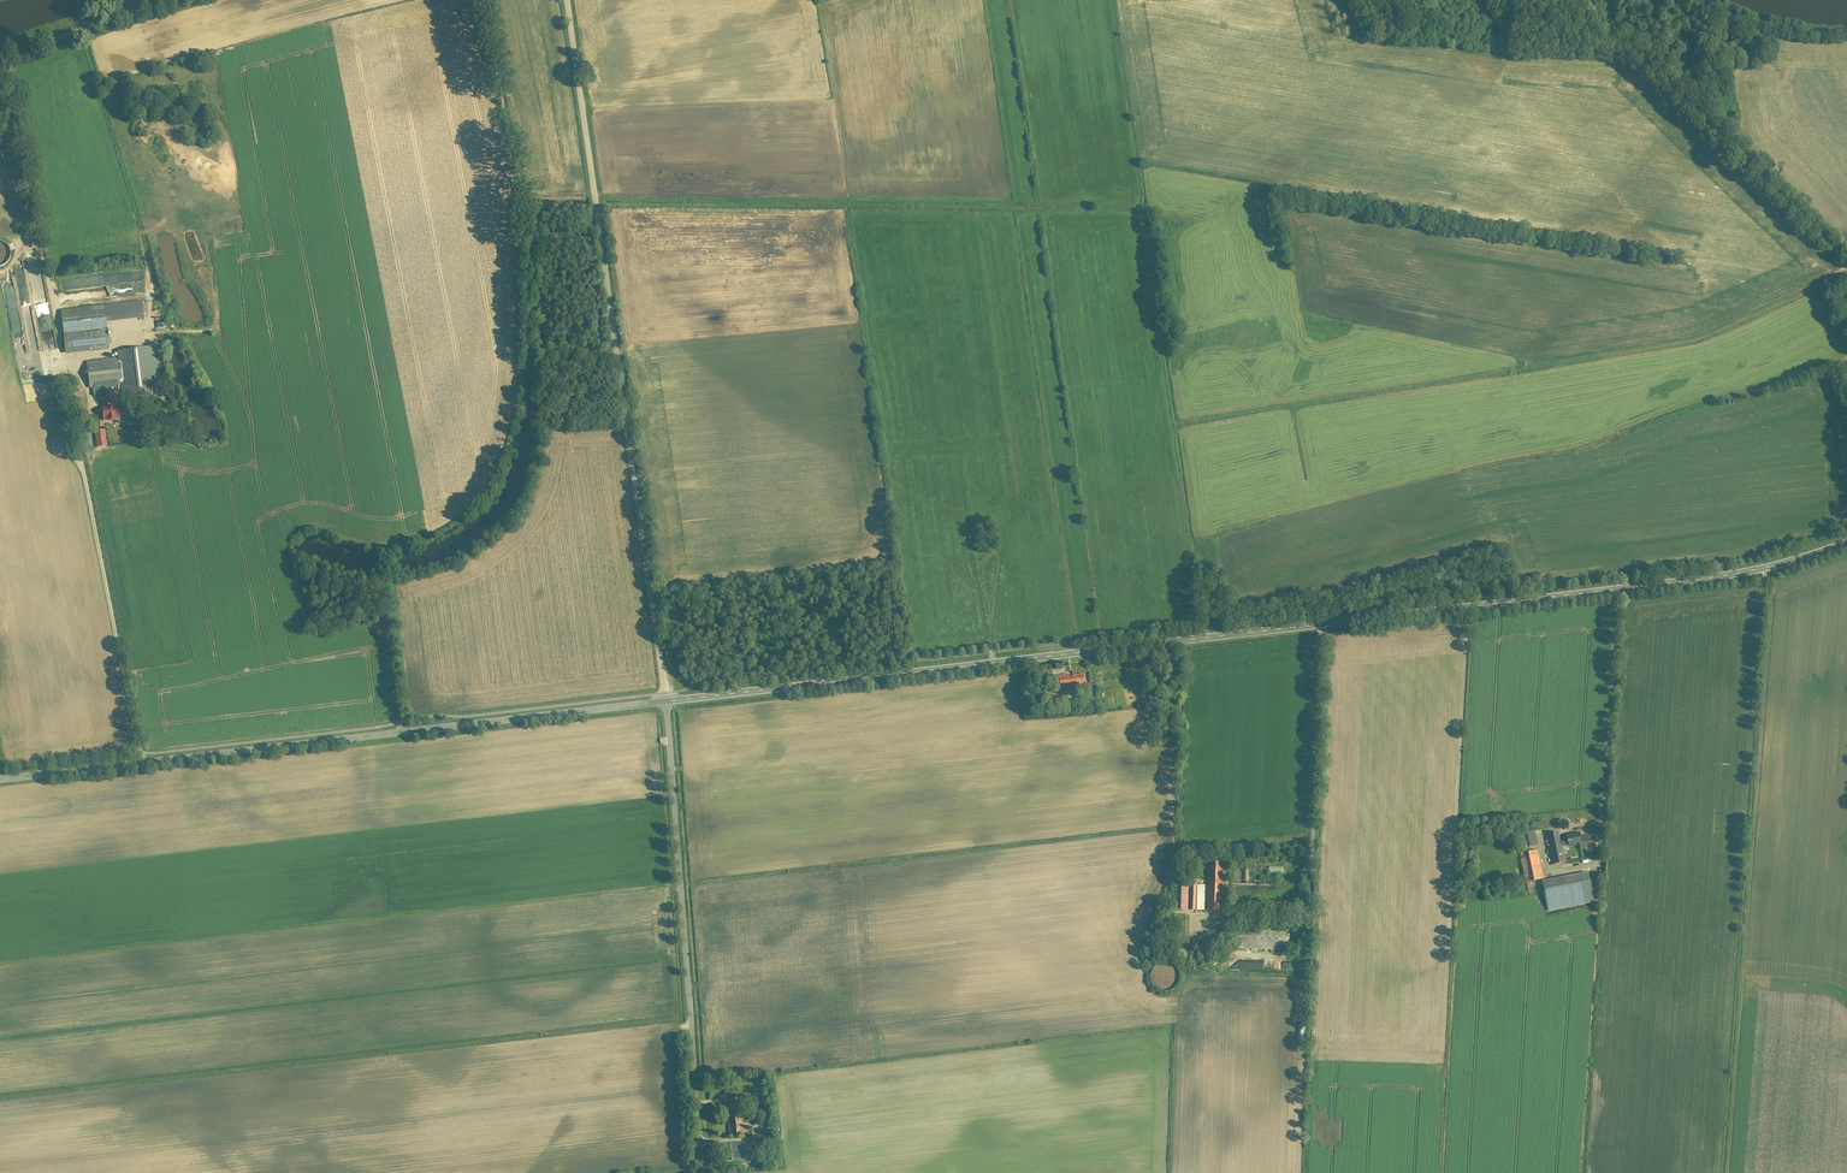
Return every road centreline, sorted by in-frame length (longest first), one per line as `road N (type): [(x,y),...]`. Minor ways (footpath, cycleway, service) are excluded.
road 1 (tertiary): [(667,702),(1724,576),(1846,542)]
road 2 (unclassified): [(566,0),(667,702)]
road 3 (tertiary): [(0,780),(667,702)]
road 4 (unclassified): [(667,702),(702,1172)]
road 5 (track): [(79,459),(57,381),(7,53)]
road 6 (track): [(187,0),(0,56)]
road 7 (track): [(1706,0),(1767,30),(1846,33)]

